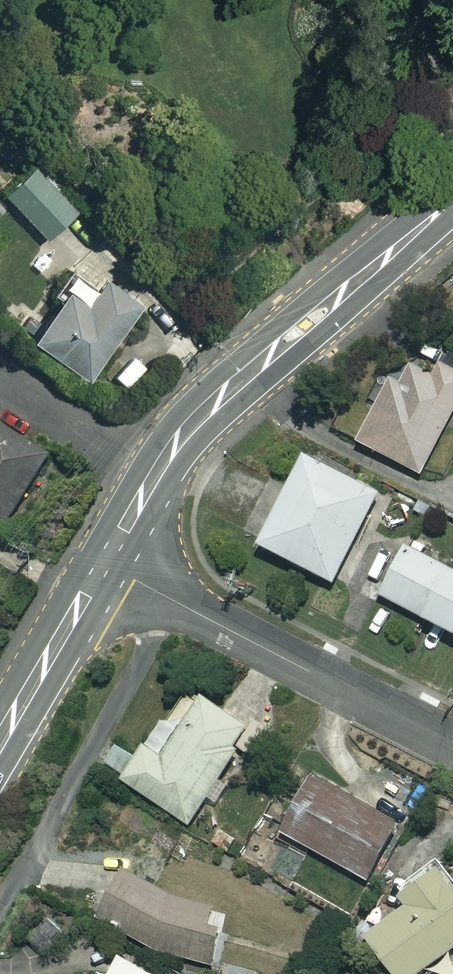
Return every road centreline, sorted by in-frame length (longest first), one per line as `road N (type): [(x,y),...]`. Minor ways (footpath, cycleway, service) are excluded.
road 1 (tertiary): [(452,198),(193,421),(105,563)]
road 2 (residential): [(452,743),(105,563)]
road 3 (tertiary): [(105,563),(0,746)]

